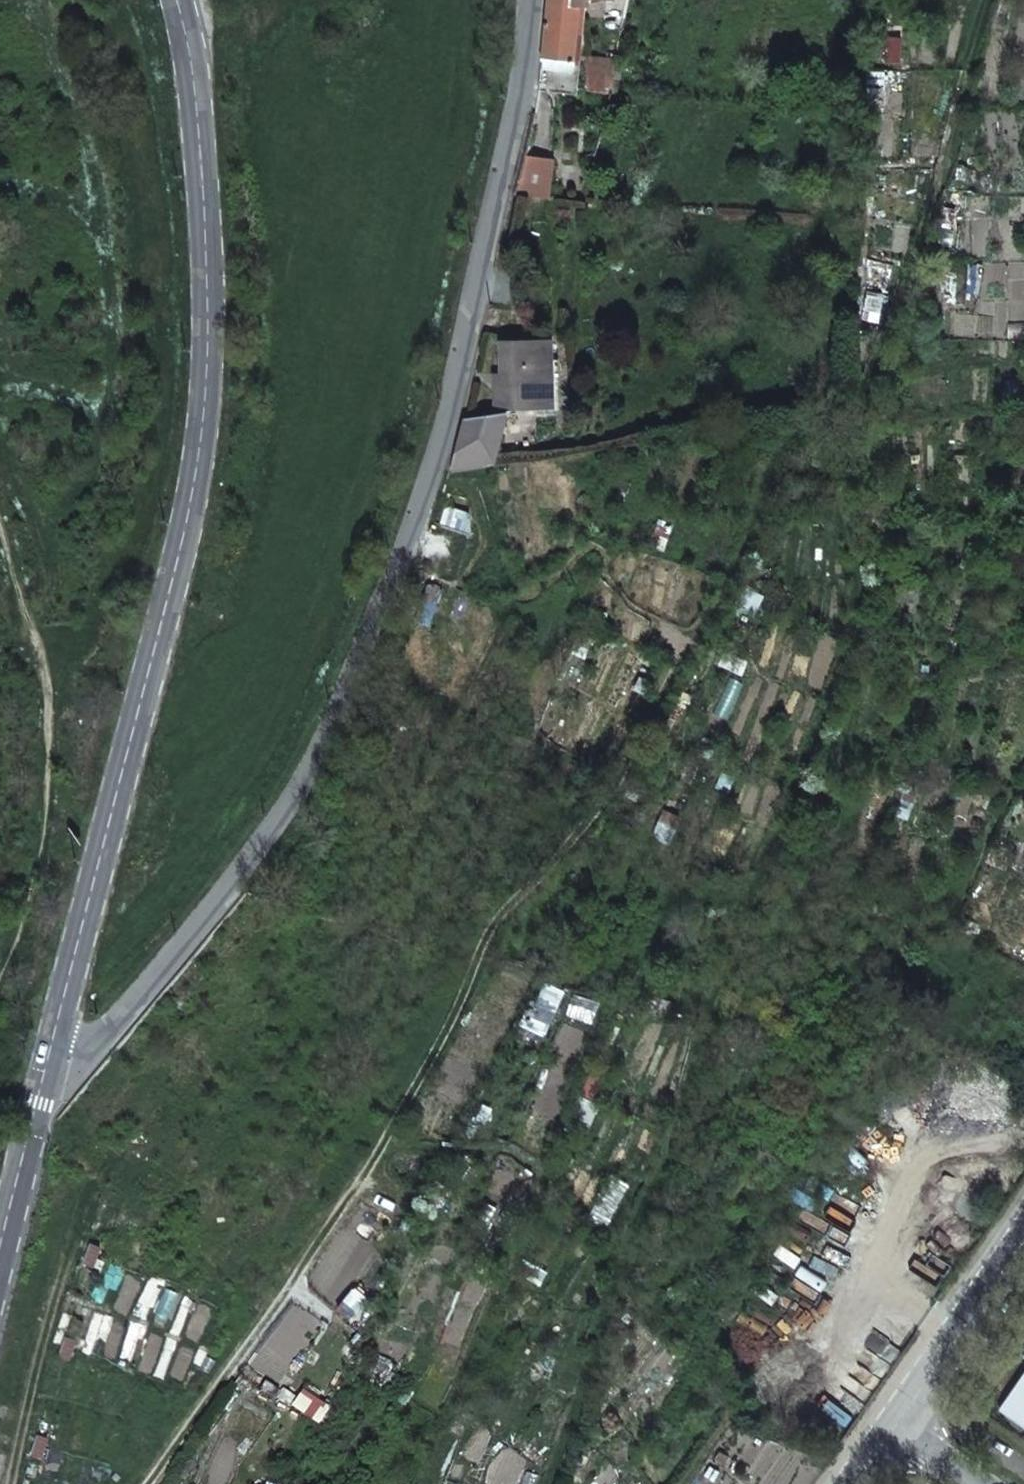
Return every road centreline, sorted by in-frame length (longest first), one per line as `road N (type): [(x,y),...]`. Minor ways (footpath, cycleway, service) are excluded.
road 1 (track): [(545,1483),(843,651),(854,591),(830,476),(809,436),(778,447),(734,571),(628,762),(556,856),(491,921),(378,1146),(140,1483)]
road 2 (residential): [(530,0),(444,419),(346,710),(182,944),(82,1070),(40,1085)]
road 3 (secondary): [(182,0),(202,191),(202,384),(189,510),(40,1085)]
road 4 (track): [(19,1483),(90,1202)]
road 5 (secondary): [(1023,1232),(893,1424)]
road 6 (secondary): [(40,1085),(0,1246)]

